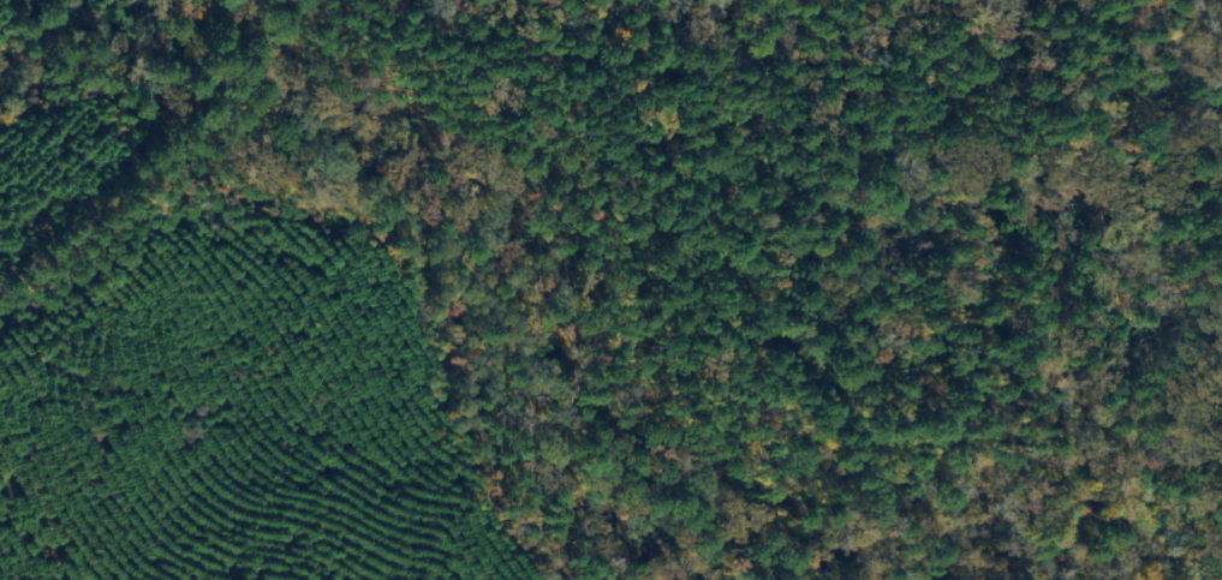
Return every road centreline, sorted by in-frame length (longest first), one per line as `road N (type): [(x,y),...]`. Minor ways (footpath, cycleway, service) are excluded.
road 1 (residential): [(1096,0),(1156,143),(1221,215)]

